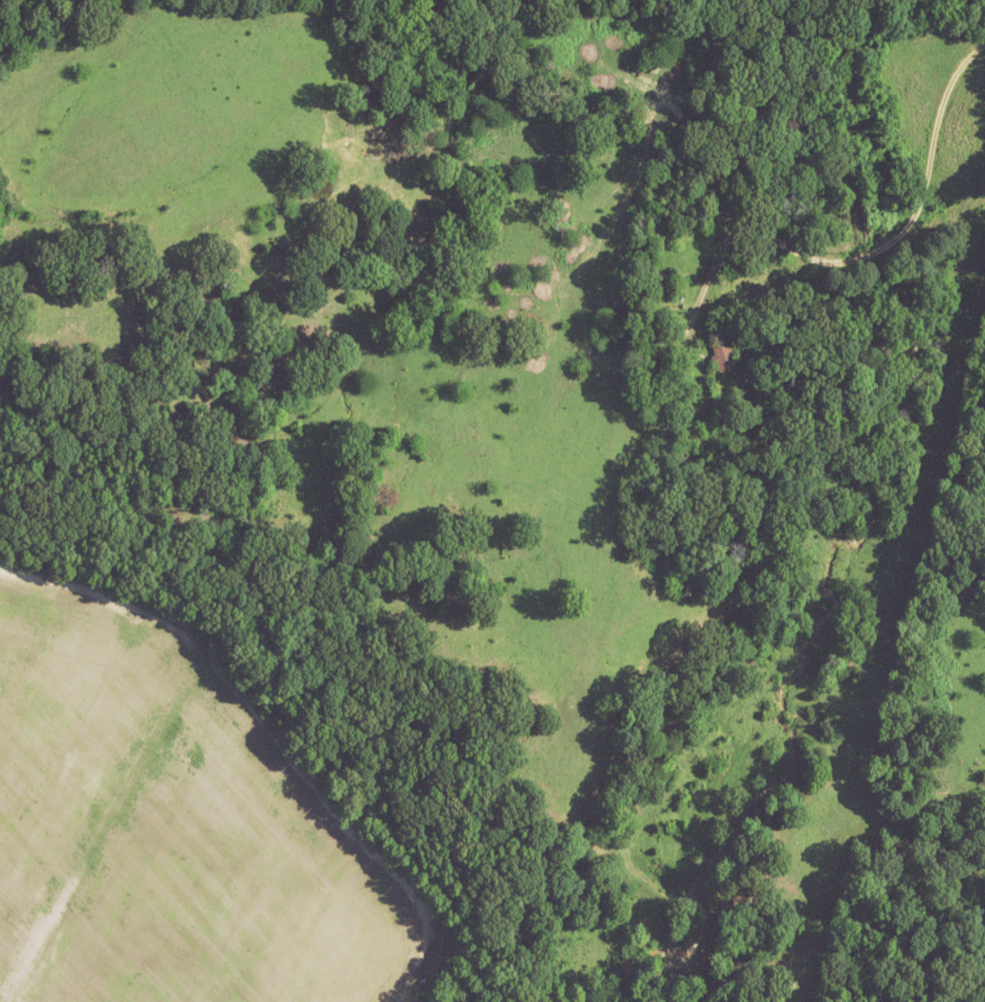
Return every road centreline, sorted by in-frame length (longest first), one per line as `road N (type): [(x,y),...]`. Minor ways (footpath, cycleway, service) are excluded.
road 1 (residential): [(984,41),(962,52),(938,105),(914,217),(876,251),(841,264),(731,225),(697,317)]

